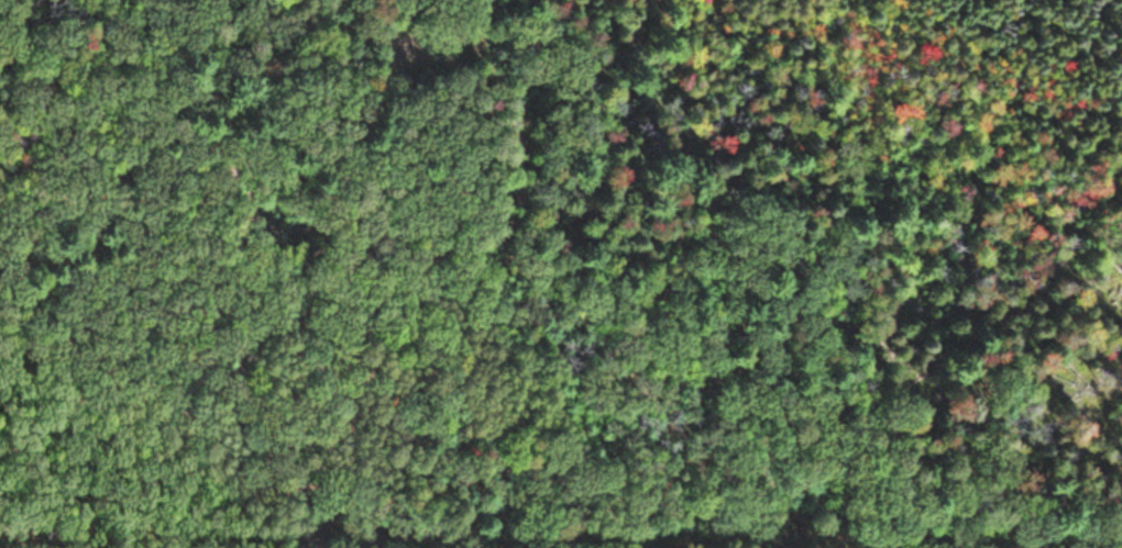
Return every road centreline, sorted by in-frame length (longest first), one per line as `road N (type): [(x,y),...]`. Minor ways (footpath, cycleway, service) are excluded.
road 1 (track): [(1121,378),(550,94),(340,134),(295,114),(268,75),(277,0)]

